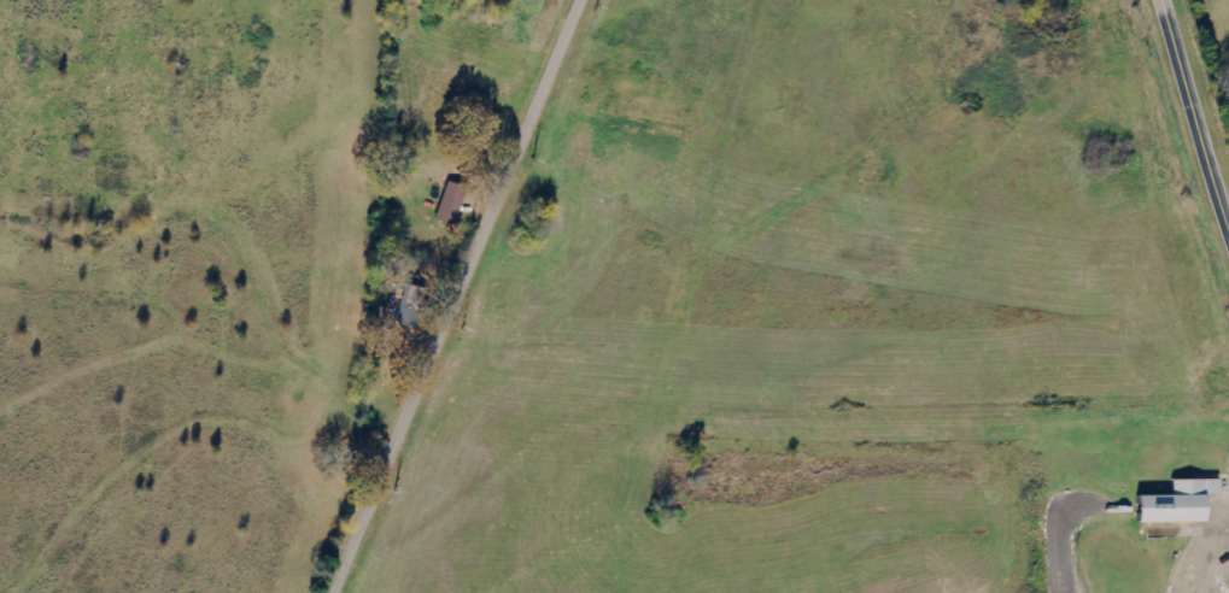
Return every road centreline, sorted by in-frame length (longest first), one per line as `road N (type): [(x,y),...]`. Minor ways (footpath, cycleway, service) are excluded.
road 1 (residential): [(334,592),(580,0)]
road 2 (secondary): [(1163,0),(1228,236)]

